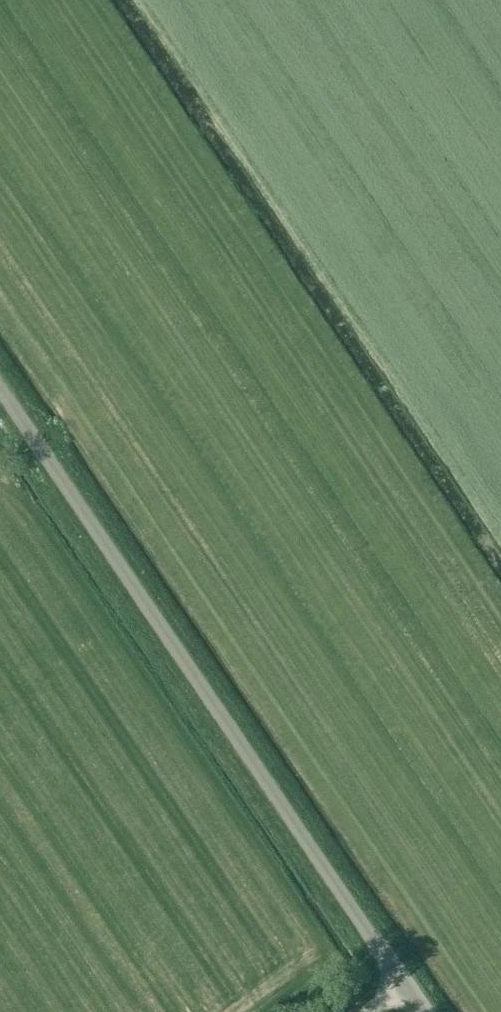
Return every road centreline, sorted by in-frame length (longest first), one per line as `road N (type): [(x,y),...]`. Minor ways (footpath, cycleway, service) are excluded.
road 1 (unclassified): [(421,1011),(0,389)]

